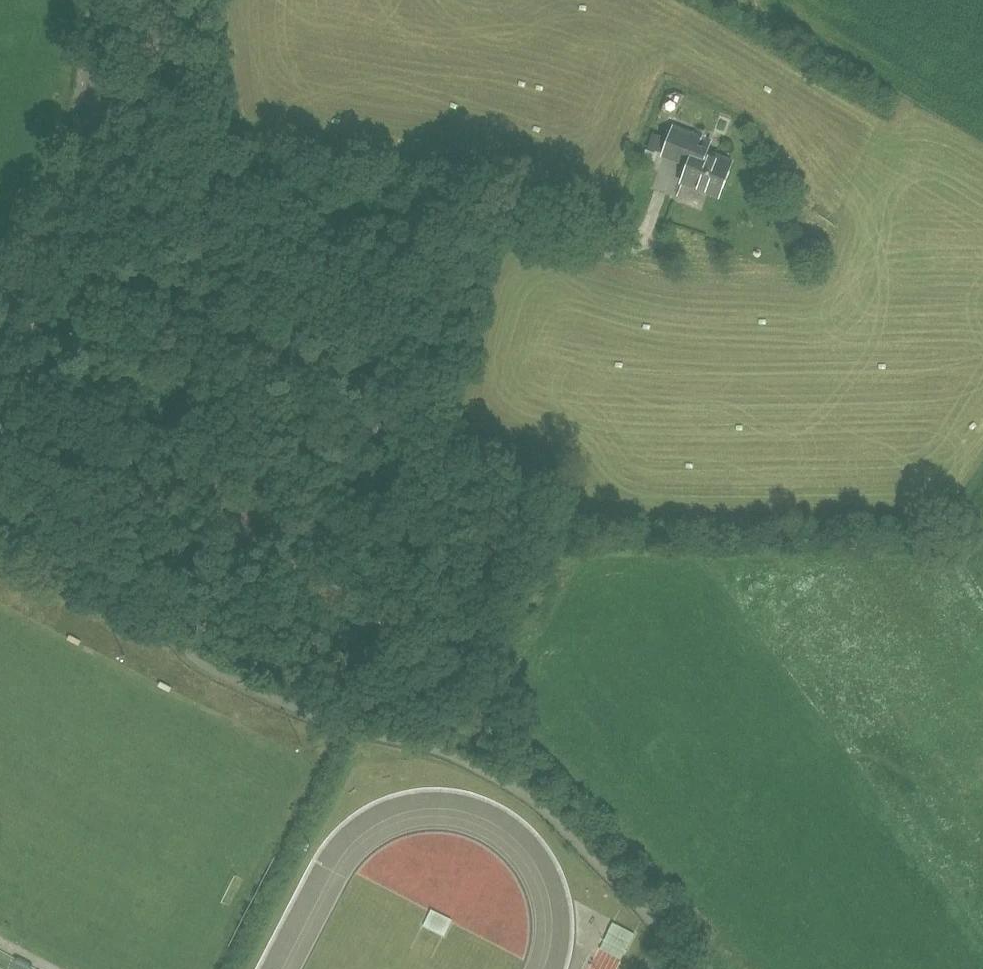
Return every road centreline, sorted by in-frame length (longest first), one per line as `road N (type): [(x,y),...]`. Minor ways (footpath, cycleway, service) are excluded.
road 1 (tertiary): [(0,300),(72,162),(101,0)]

